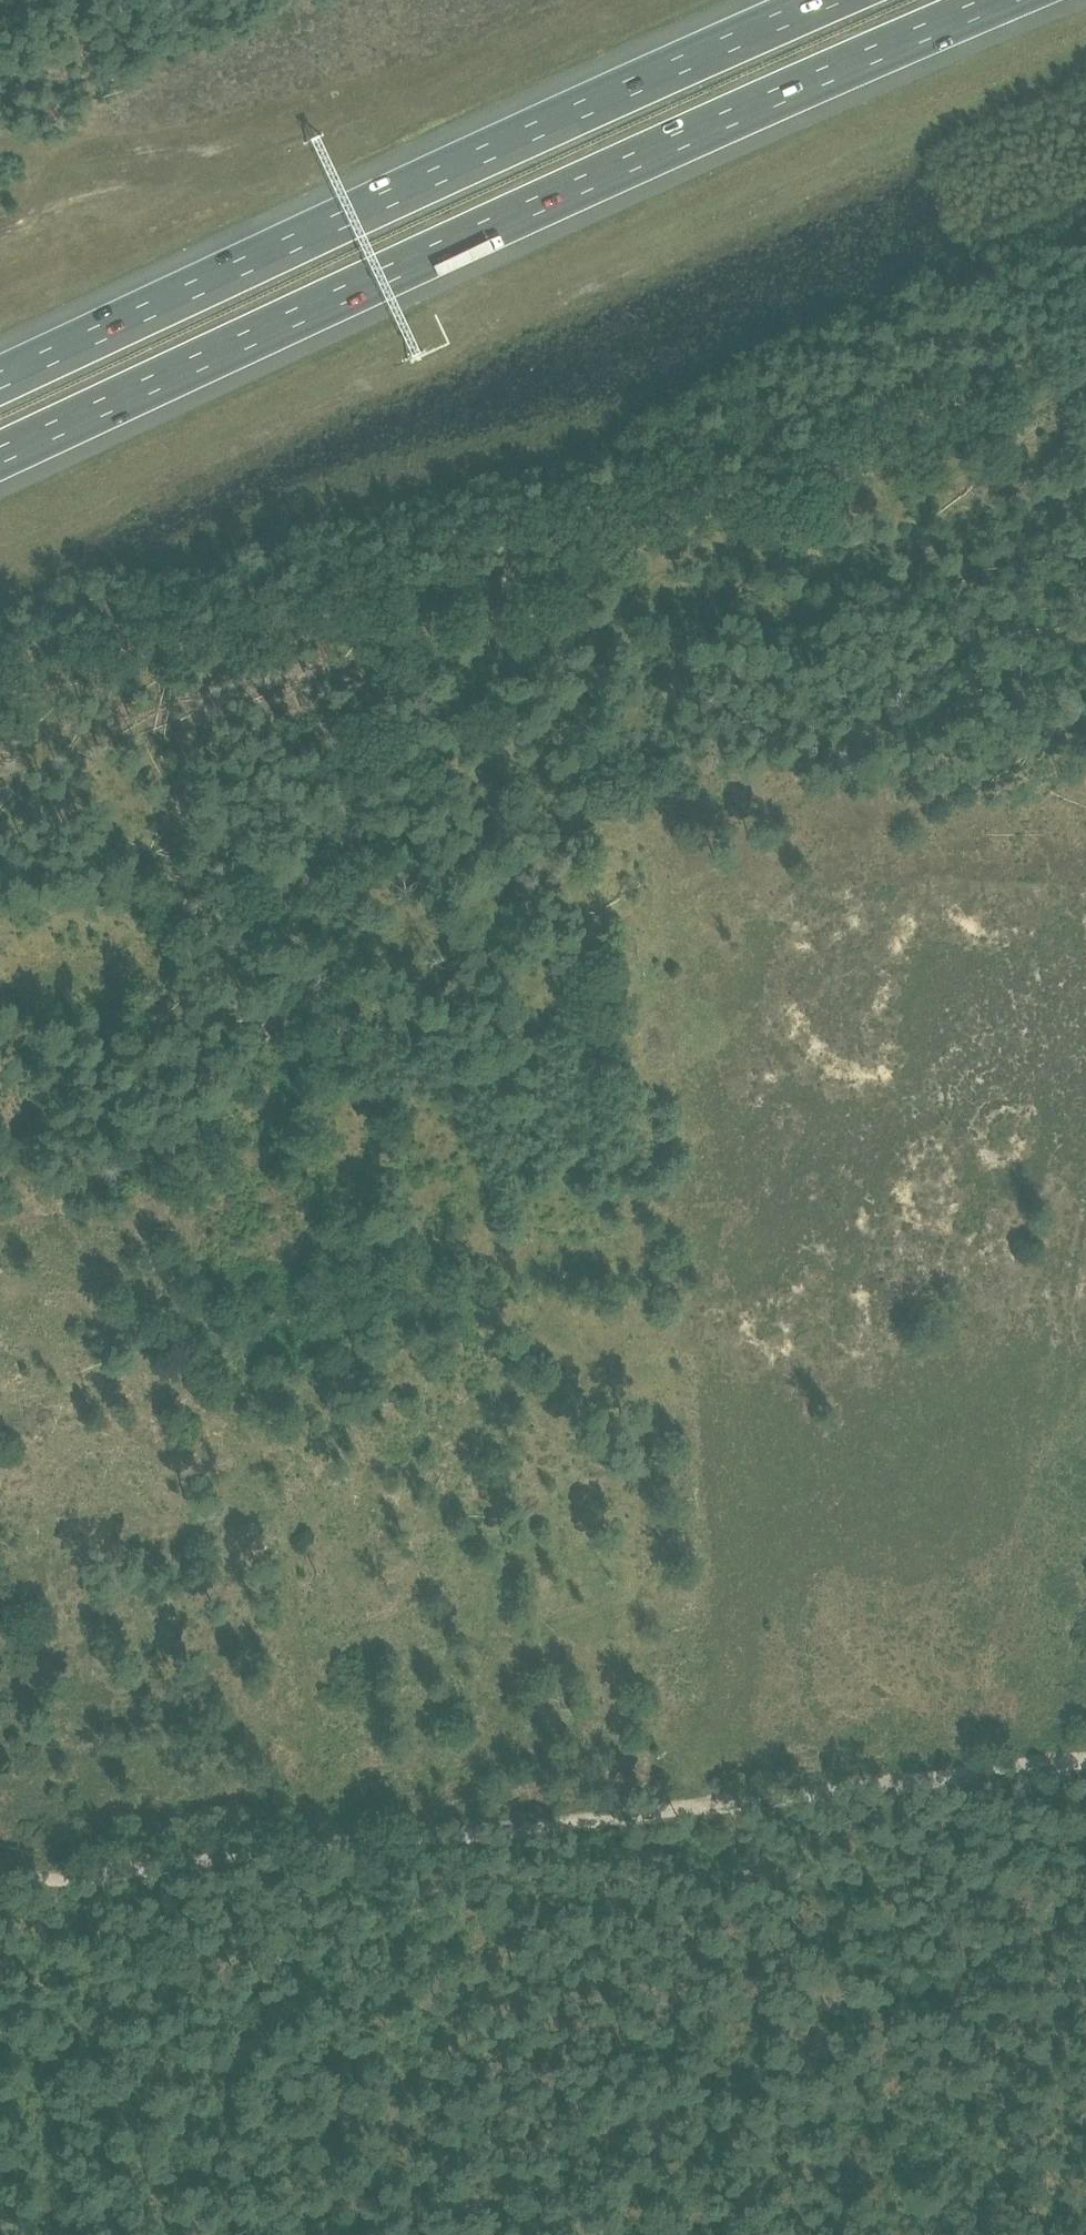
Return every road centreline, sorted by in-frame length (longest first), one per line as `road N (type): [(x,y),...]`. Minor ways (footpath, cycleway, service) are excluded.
road 1 (motorway): [(0,456),(1002,0)]
road 2 (track): [(1085,1770),(0,1881)]
road 3 (motorway): [(826,0),(0,379)]

